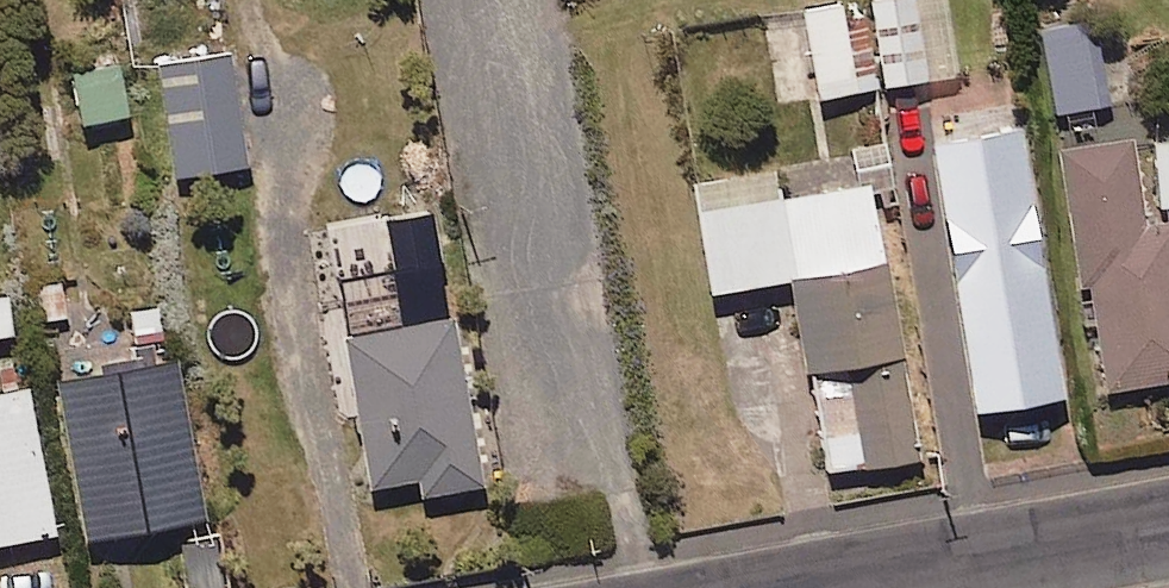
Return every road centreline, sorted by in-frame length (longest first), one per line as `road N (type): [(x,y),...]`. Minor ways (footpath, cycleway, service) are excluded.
road 1 (tertiary): [(819,587),(1168,526)]

